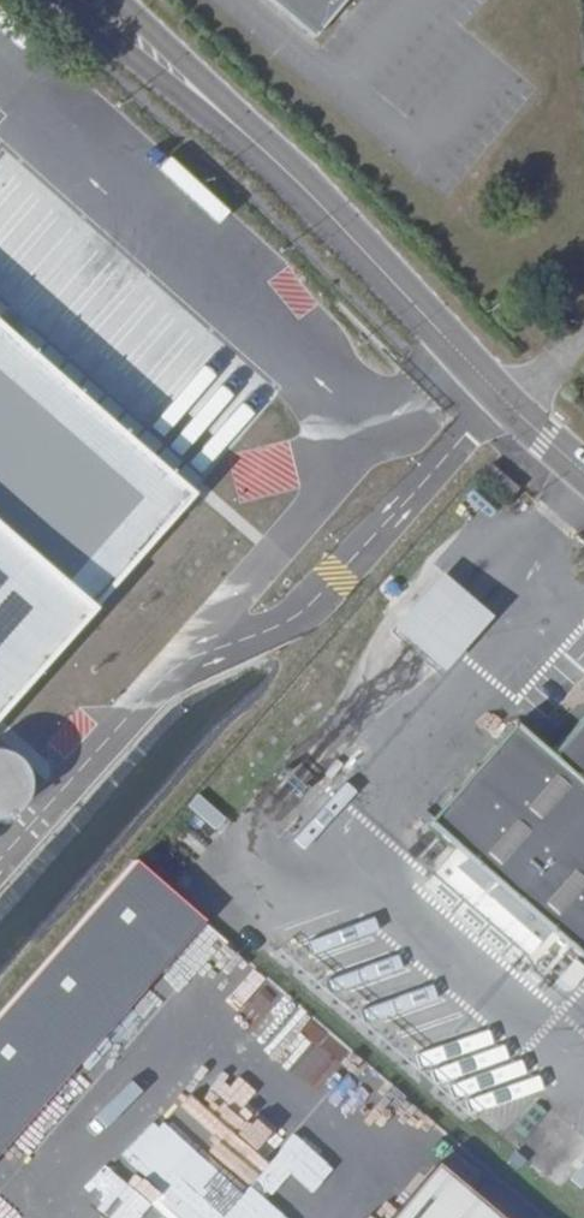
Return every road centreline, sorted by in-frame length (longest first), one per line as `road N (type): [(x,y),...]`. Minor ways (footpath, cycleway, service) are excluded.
road 1 (unclassified): [(583,473),(265,150)]
road 2 (unclassified): [(64,0),(265,150)]
road 3 (unclassified): [(265,150),(126,0)]

